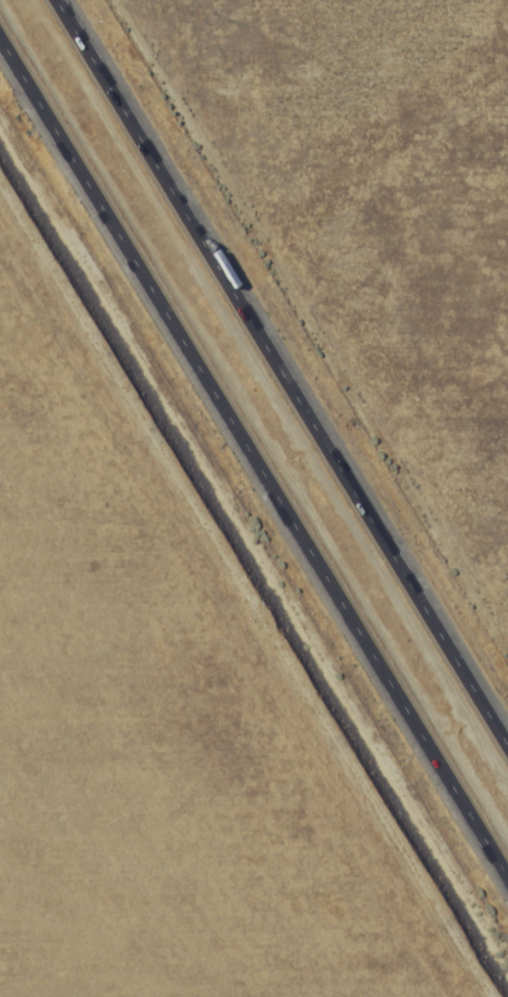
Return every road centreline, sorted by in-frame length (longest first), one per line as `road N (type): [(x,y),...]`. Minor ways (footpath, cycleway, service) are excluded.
road 1 (motorway): [(0,36),(507,875)]
road 2 (motorway): [(507,740),(60,0)]

